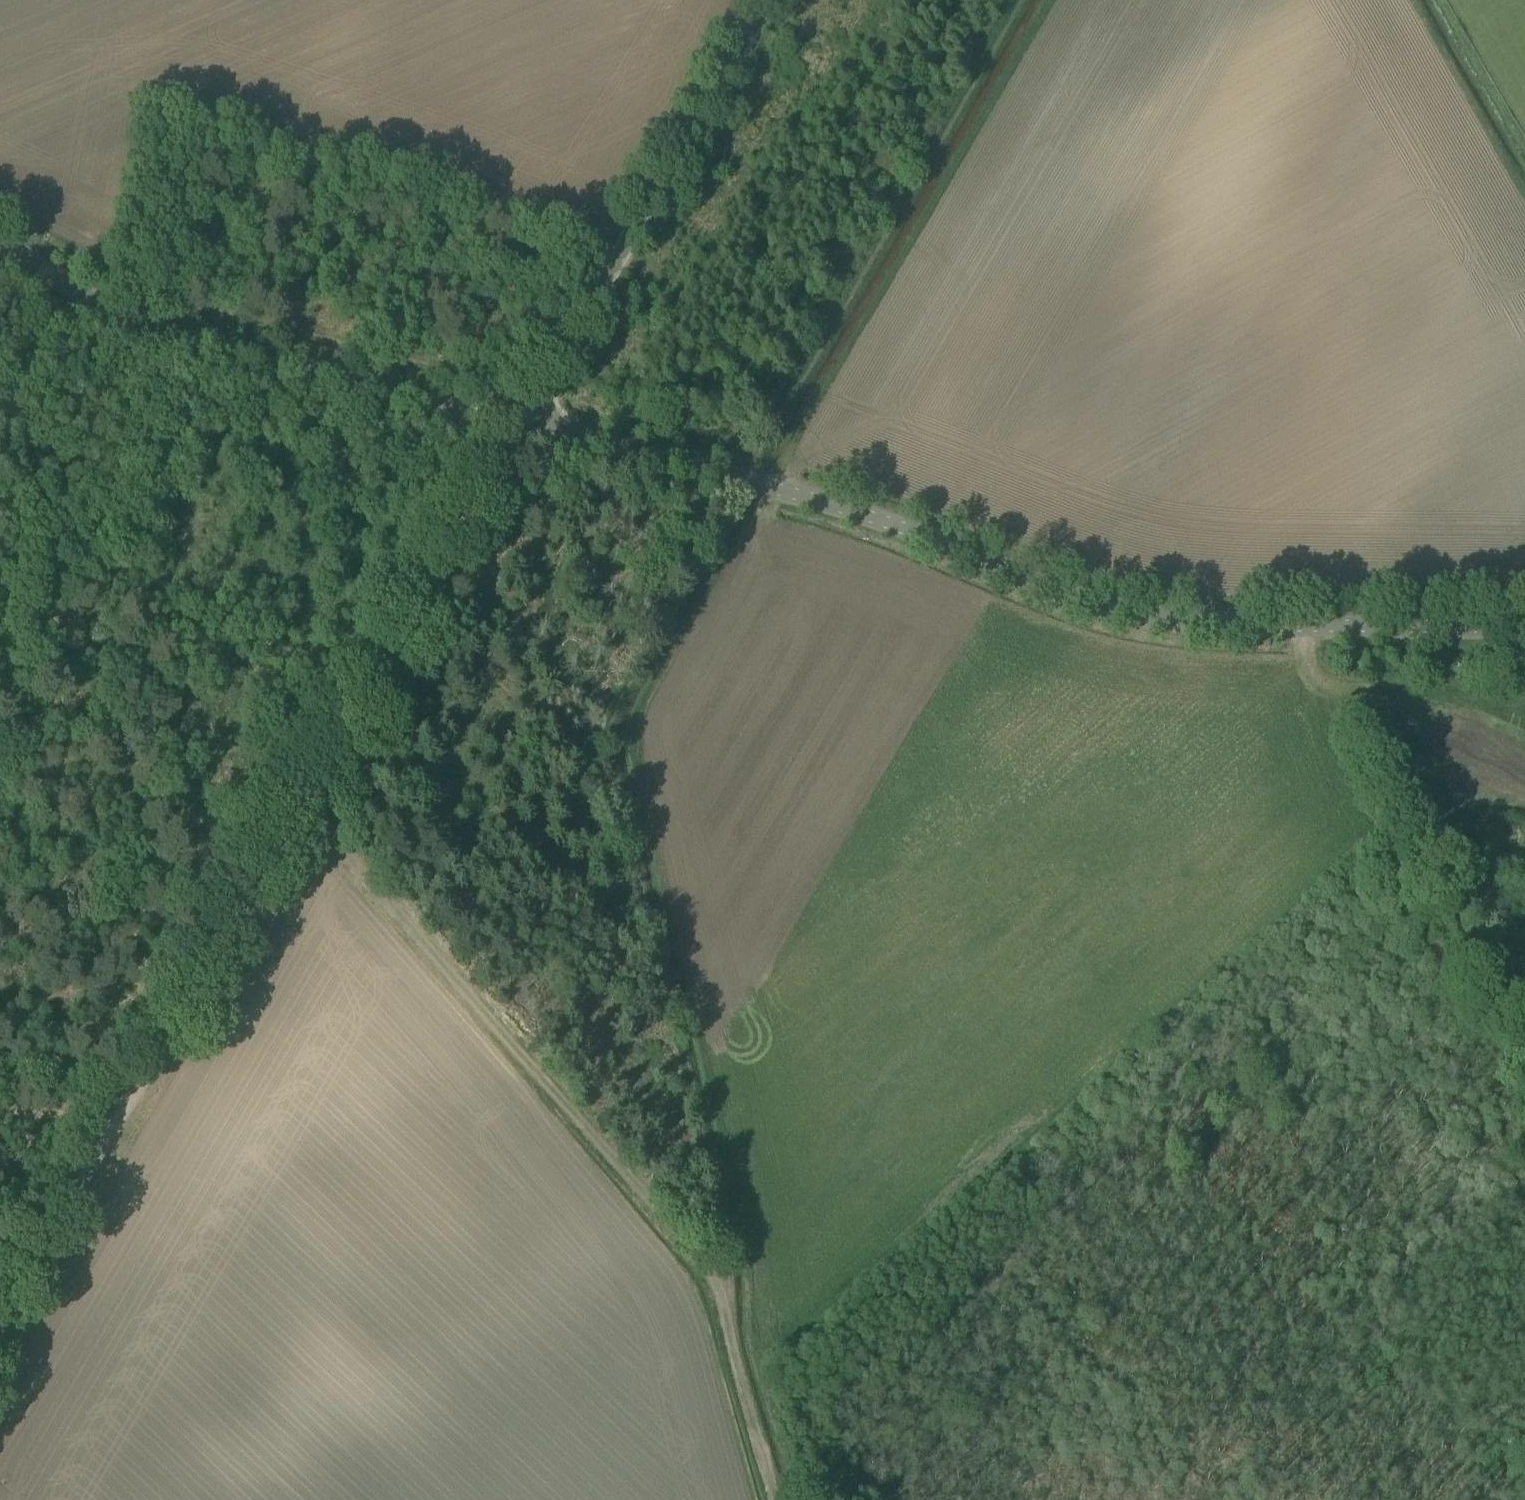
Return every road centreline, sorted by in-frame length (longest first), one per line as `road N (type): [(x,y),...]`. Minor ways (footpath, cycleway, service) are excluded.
road 1 (unclassified): [(1524,631),(1325,631),(1146,617),(756,487),(527,425)]
road 2 (track): [(306,800),(716,1274),(726,1336),(778,1499)]
road 3 (track): [(306,800),(288,816),(0,1327)]
road 4 (unclassified): [(527,425),(201,315),(0,206)]
road 5 (unclassified): [(527,425),(771,0)]

